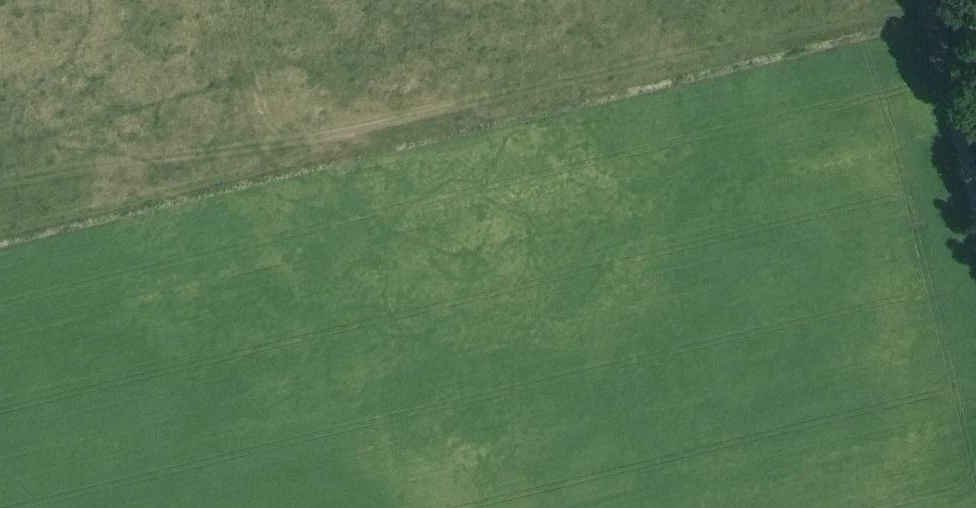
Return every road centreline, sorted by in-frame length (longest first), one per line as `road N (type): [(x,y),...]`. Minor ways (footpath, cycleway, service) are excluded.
road 1 (track): [(975,183),(930,0)]

